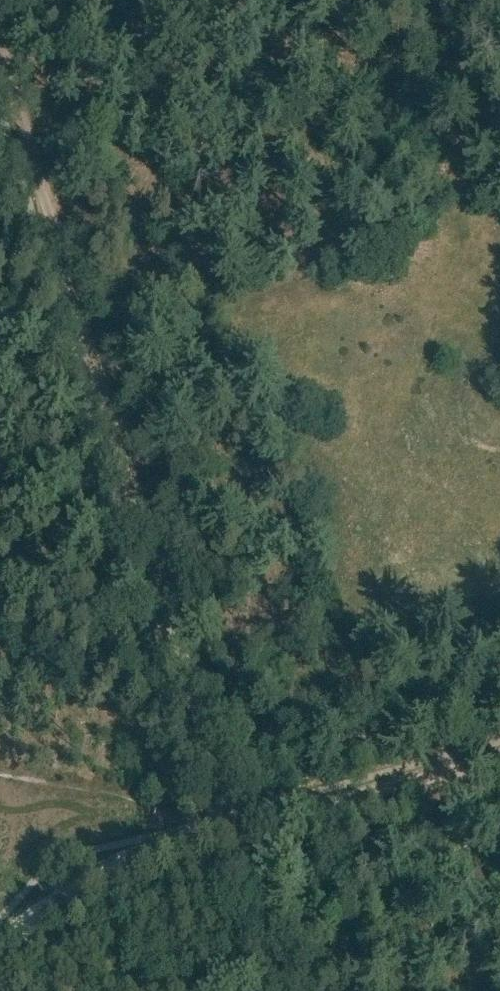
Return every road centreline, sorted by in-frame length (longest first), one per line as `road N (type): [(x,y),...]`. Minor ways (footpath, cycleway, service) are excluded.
road 1 (track): [(72,296),(232,816)]
road 2 (track): [(0,944),(115,866),(499,756)]
road 3 (track): [(0,55),(72,296)]
road 4 (track): [(232,816),(282,990)]

